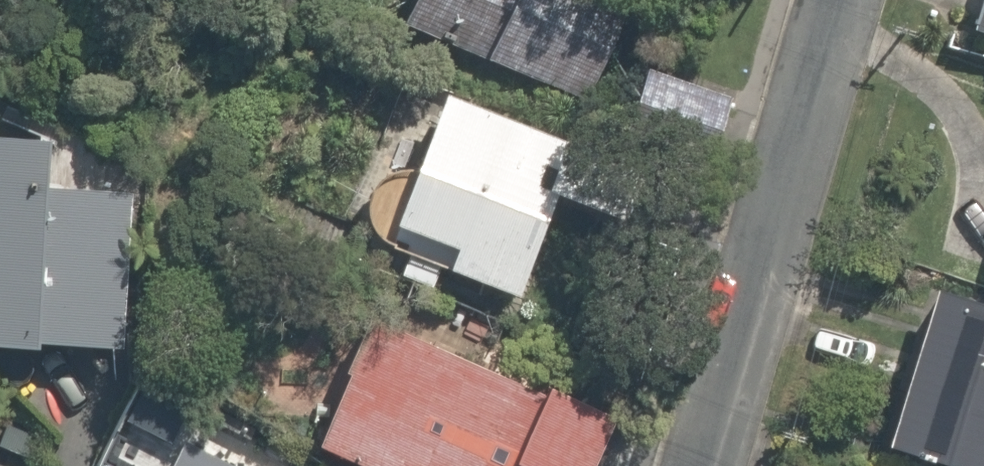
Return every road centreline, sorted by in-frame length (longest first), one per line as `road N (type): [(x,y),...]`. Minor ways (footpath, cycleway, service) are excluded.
road 1 (residential): [(708,465),(849,0)]

